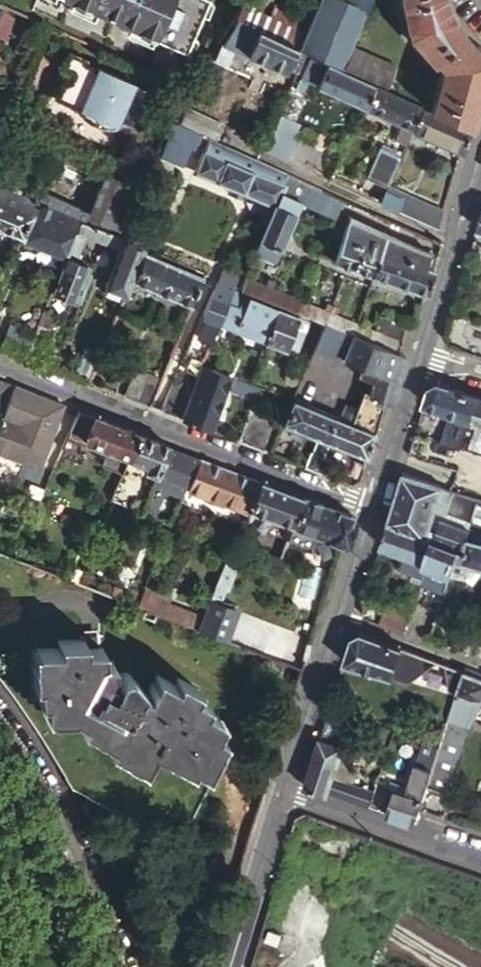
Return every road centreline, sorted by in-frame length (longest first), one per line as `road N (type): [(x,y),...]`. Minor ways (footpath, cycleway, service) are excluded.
road 1 (residential): [(0,362),(366,505)]
road 2 (tertiary): [(279,800),(366,505)]
road 3 (unclassified): [(108,966),(100,926),(23,768),(0,739)]
road 4 (residential): [(279,800),(480,863)]
road 5 (tertiary): [(415,360),(468,176)]
road 6 (tertiary): [(227,966),(279,800)]
road 7 (tertiary): [(366,505),(415,360)]

